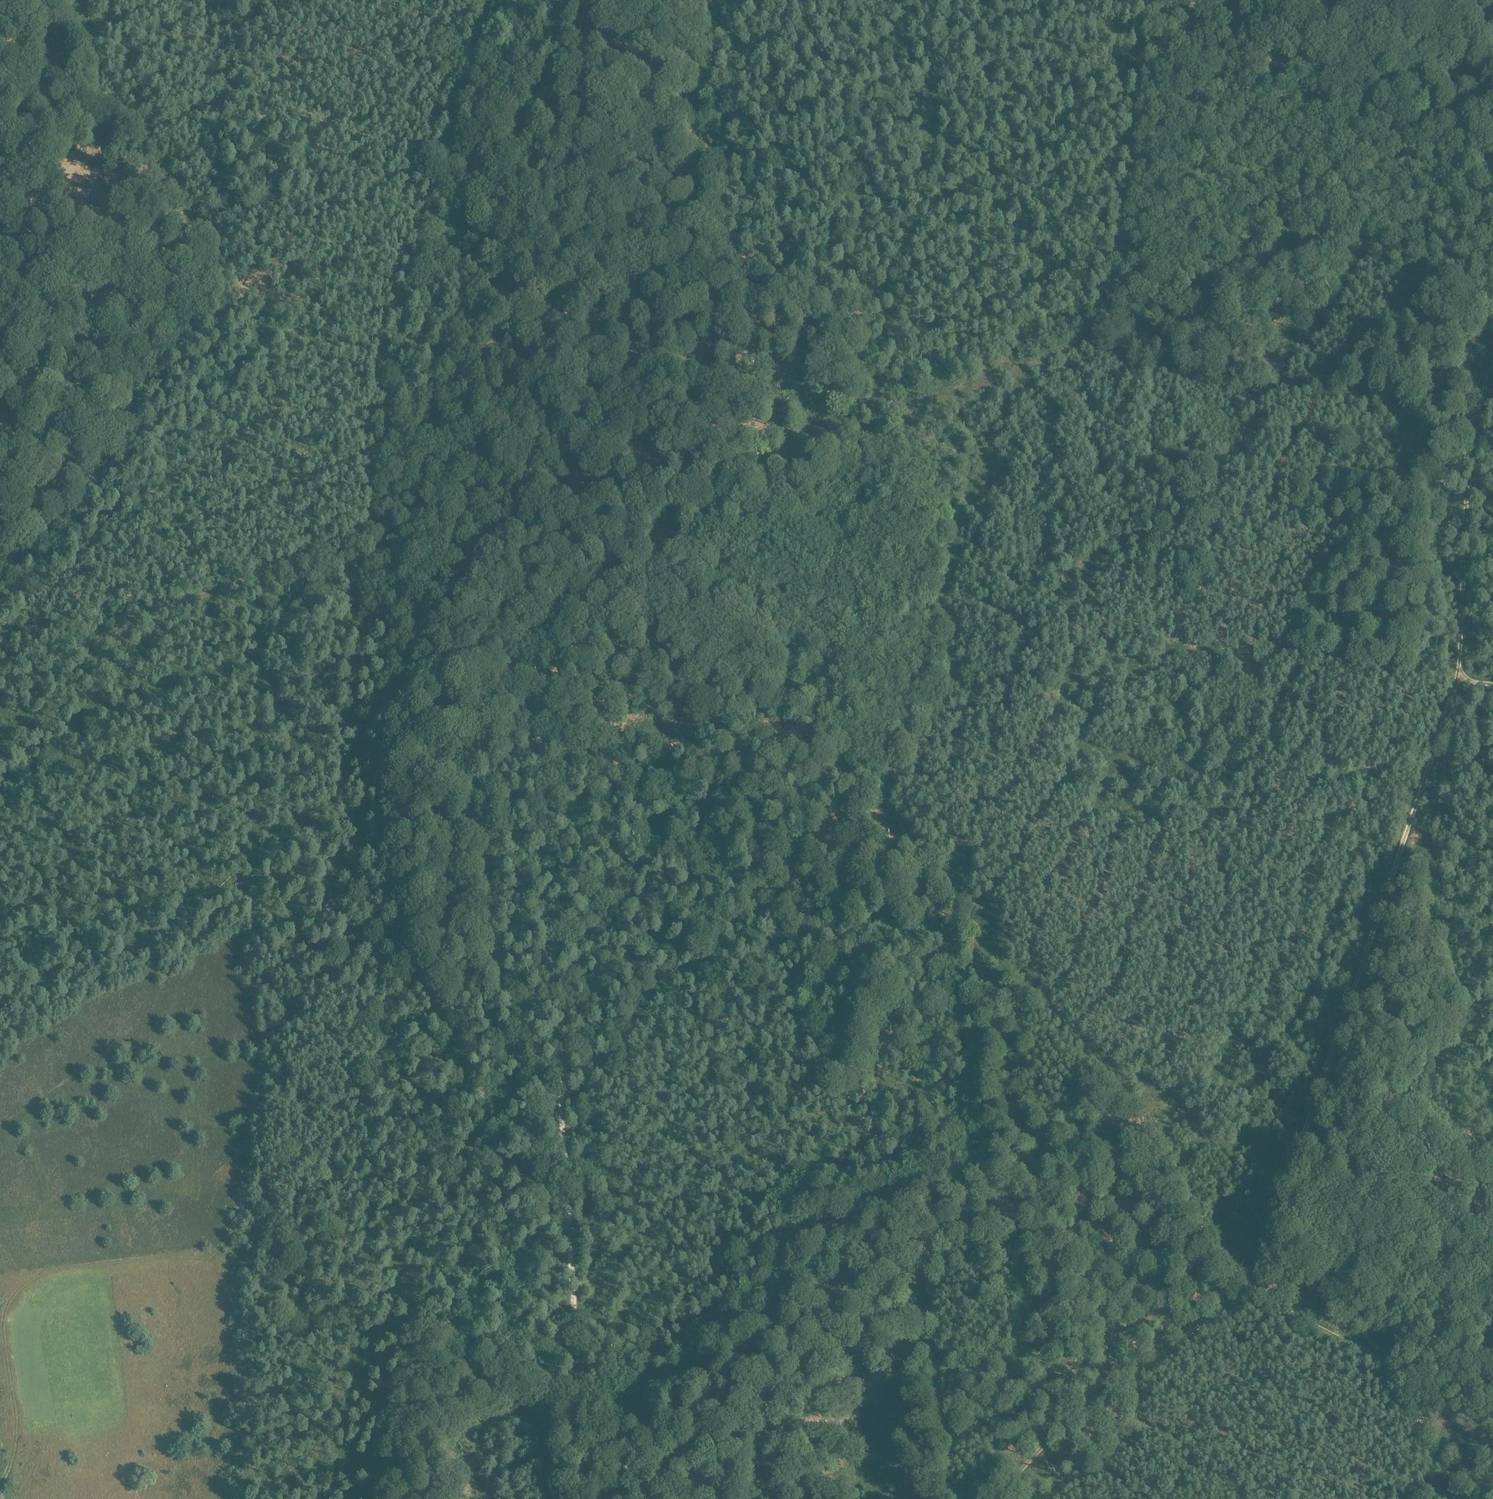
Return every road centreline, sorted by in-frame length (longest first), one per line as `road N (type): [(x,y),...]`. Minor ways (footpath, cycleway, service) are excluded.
road 1 (track): [(586,1498),(525,522),(600,0)]
road 2 (track): [(1460,1498),(1406,1384),(1254,1289),(1459,680),(1468,506),(1492,384)]
road 3 (track): [(525,522),(440,511),(382,521),(0,682)]
road 4 (track): [(989,1498),(1084,1410),(1254,1289)]

